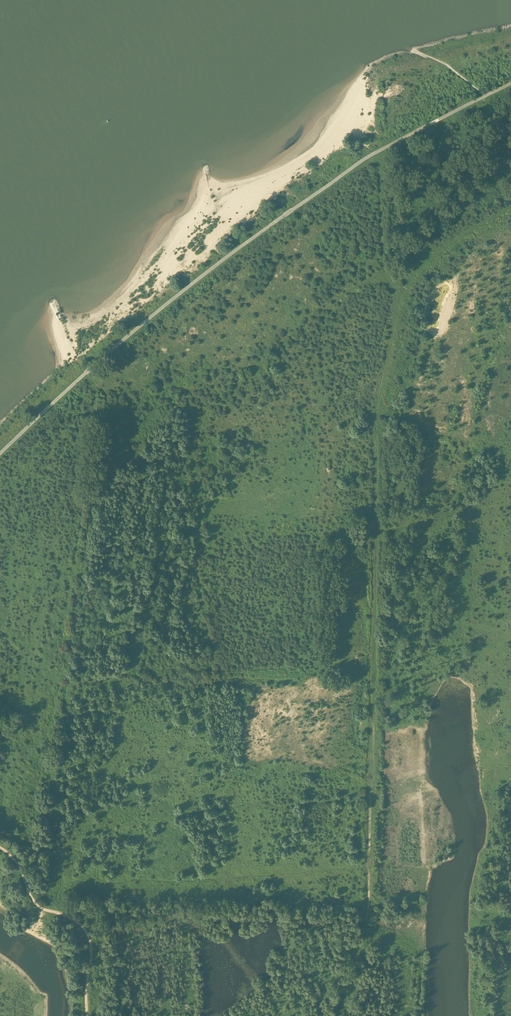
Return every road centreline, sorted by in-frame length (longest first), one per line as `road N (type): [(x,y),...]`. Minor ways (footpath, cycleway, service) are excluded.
road 1 (track): [(369,775),(379,524),(372,459),(399,297),(413,272),(510,209)]
road 2 (track): [(369,775),(372,892),(342,1015)]
road 3 (track): [(87,1015),(88,935),(33,900),(17,863),(0,847)]
road 4 (track): [(399,297),(383,259),(379,150)]

